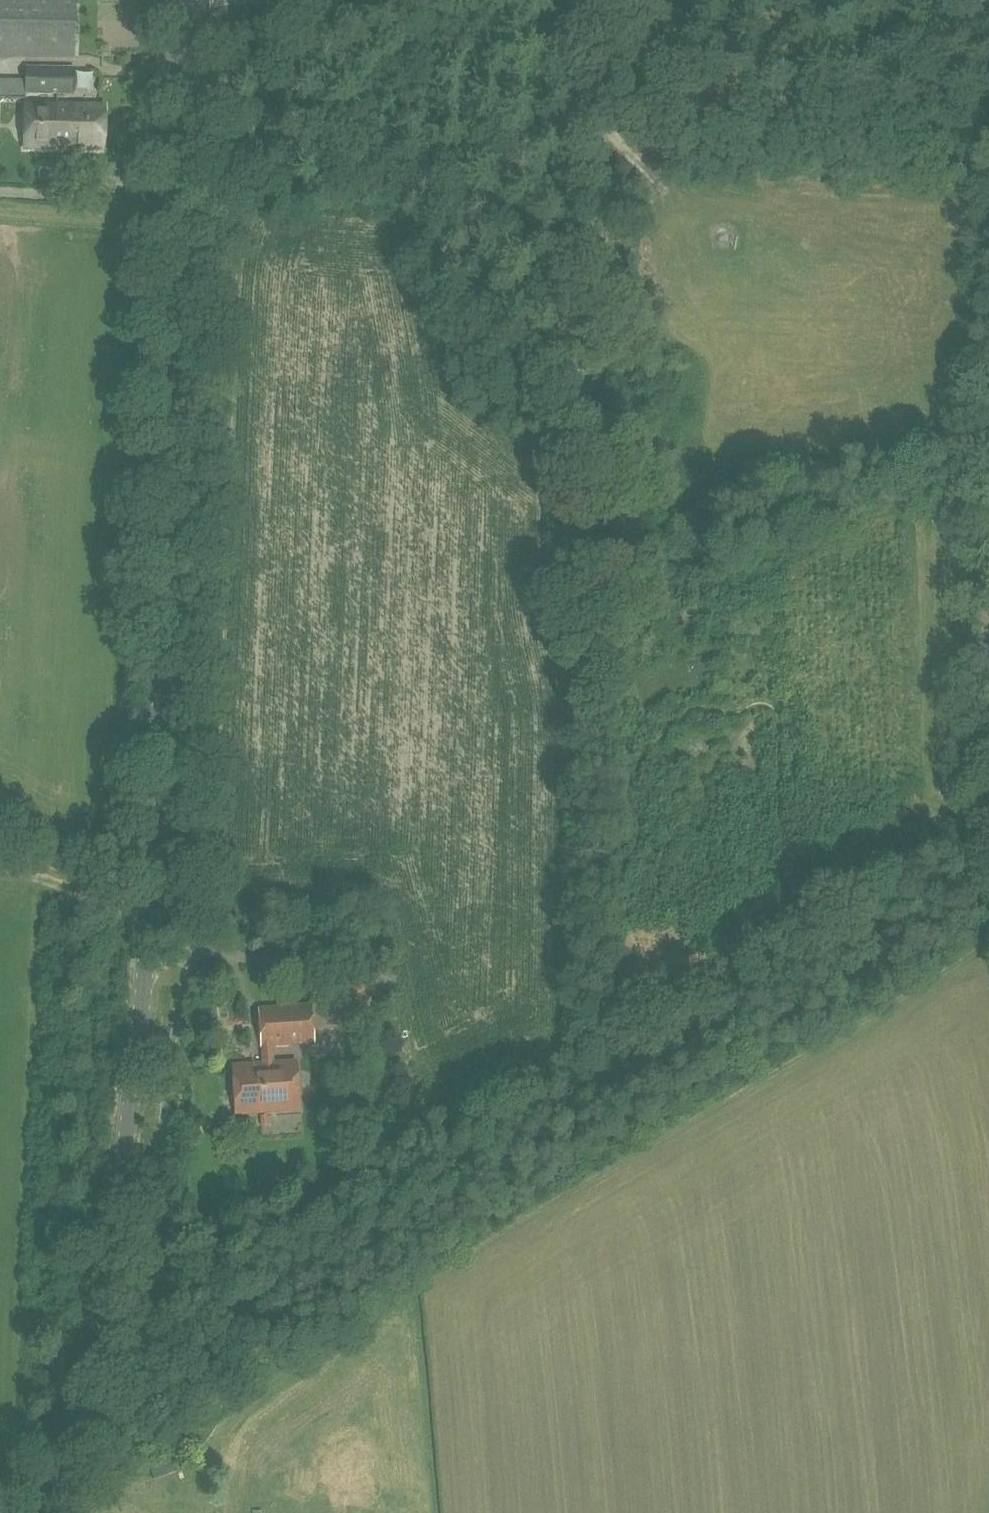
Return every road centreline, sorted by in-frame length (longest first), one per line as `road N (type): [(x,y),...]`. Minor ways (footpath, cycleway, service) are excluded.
road 1 (tertiary): [(38,1512),(58,1469),(114,1234),(151,949),(178,0)]
road 2 (track): [(601,0),(593,599)]

